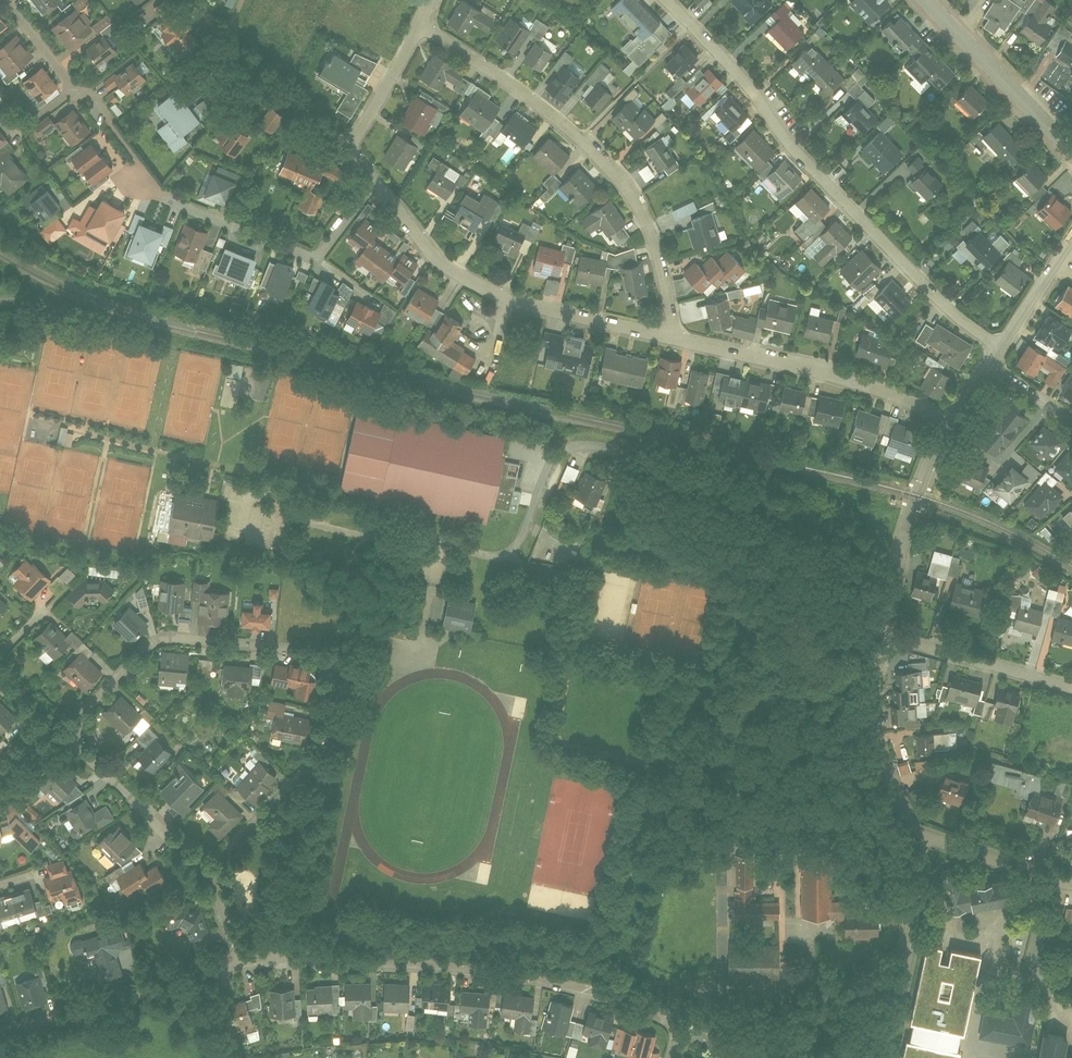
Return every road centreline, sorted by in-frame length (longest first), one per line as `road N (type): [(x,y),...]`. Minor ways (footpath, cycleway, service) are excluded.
road 1 (residential): [(907,531),(768,485),(578,439),(542,462),(526,527),(505,556),(282,517)]
road 2 (residential): [(78,724),(156,640),(338,654),(320,754),(209,869)]
road 3 (residential): [(666,0),(726,60),(804,162),(951,310),(1002,348)]
road 4 (residential): [(675,1029),(651,1009),(593,984),(513,971),(276,955),(233,962)]
road 5 (residential): [(676,339),(657,248),(620,180),(504,77),(420,26)]
road 6 (residential): [(676,339),(518,302),(466,278),(430,251),(379,177)]
road 7 (residential): [(131,180),(309,257),(321,253),(379,177)]
road 8 (residential): [(955,420),(819,372),(676,339)]
road 9 (residential): [(233,962),(0,1032)]
road 10 (residential): [(879,1057),(913,834)]
road 11 (residential): [(352,143),(197,0)]
road 12 (residential): [(913,834),(872,720),(883,636)]
road 13 (track): [(320,754),(276,955)]
road 14 (residential): [(78,724),(84,752),(209,869)]
road 15 (residential): [(1071,687),(883,636)]
road 16 (residential): [(9,0),(72,89),(24,125)]
road 17 (residential): [(913,834),(1071,876)]
road 18 (tertiary): [(965,35),(1071,148)]
road 19 (residential): [(352,143),(420,26)]
road 20 (residential): [(1002,348),(1071,236)]
road 21 (residential): [(0,772),(41,737),(33,715),(0,680)]
road 22 (residential): [(907,531),(955,420)]

